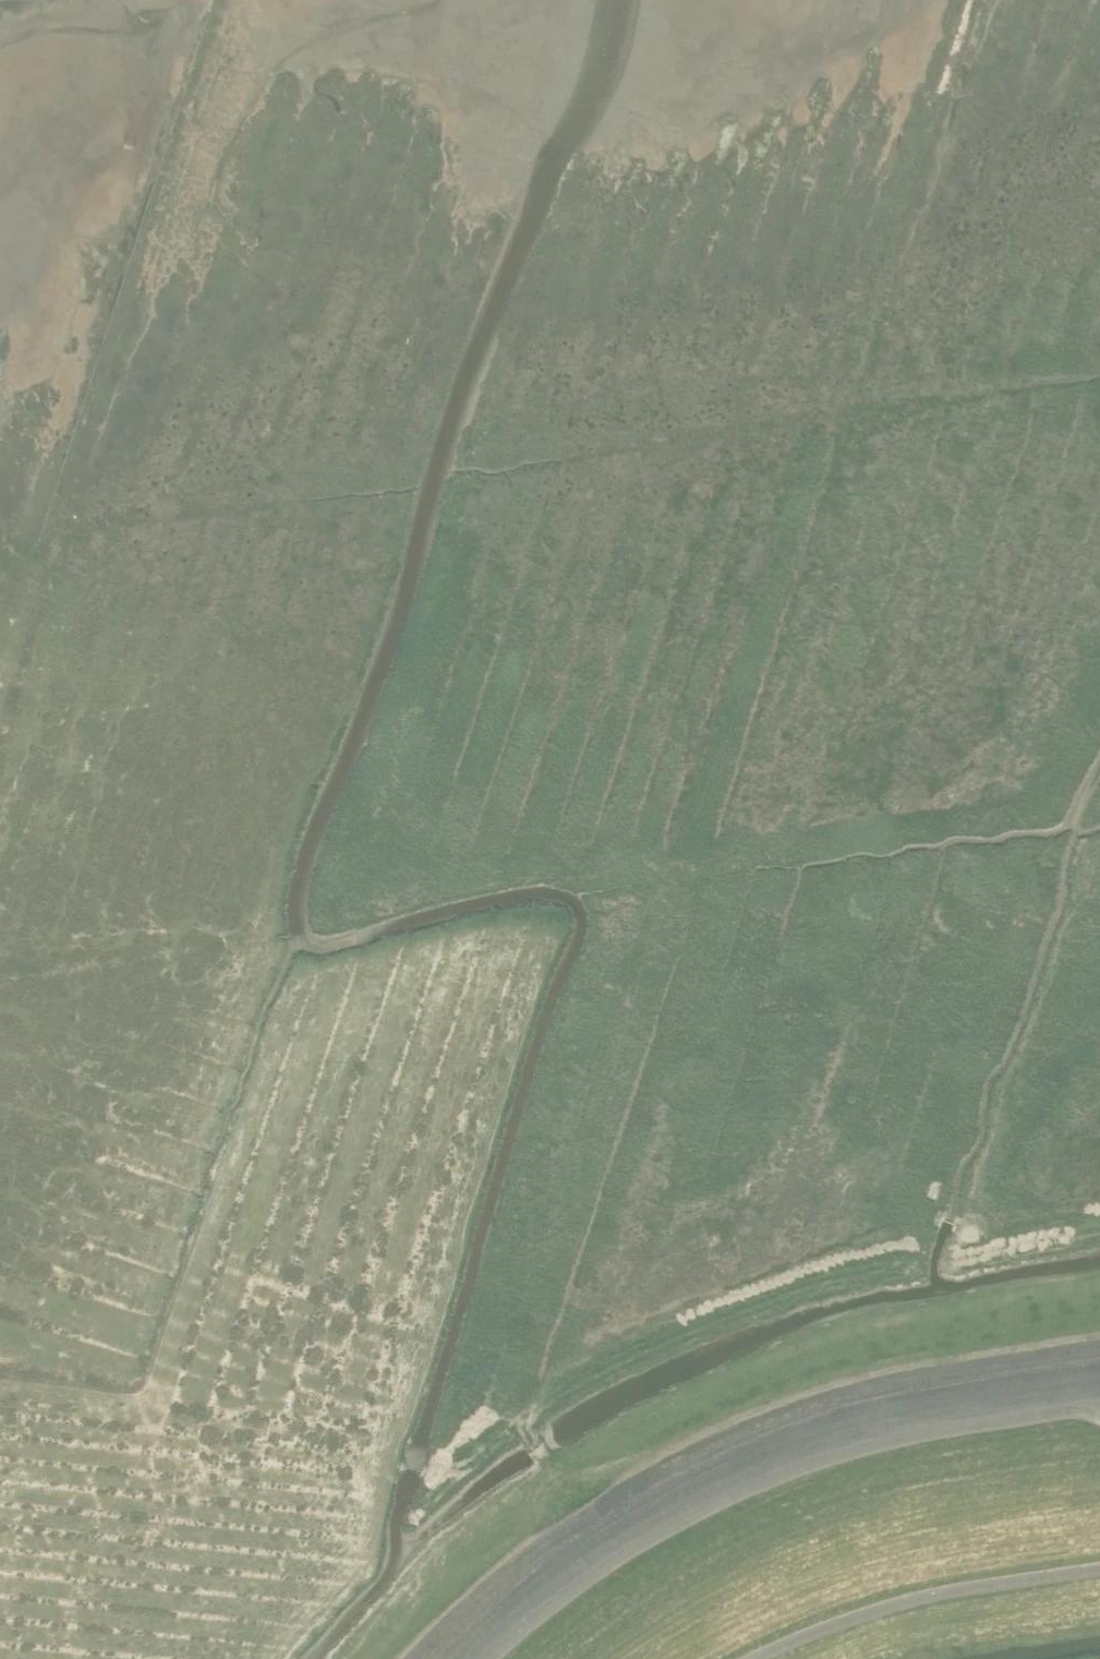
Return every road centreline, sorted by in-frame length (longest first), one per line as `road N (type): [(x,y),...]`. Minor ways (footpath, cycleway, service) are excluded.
road 1 (track): [(491,1658),(620,1556),(779,1473),(950,1422),(1099,1403)]

